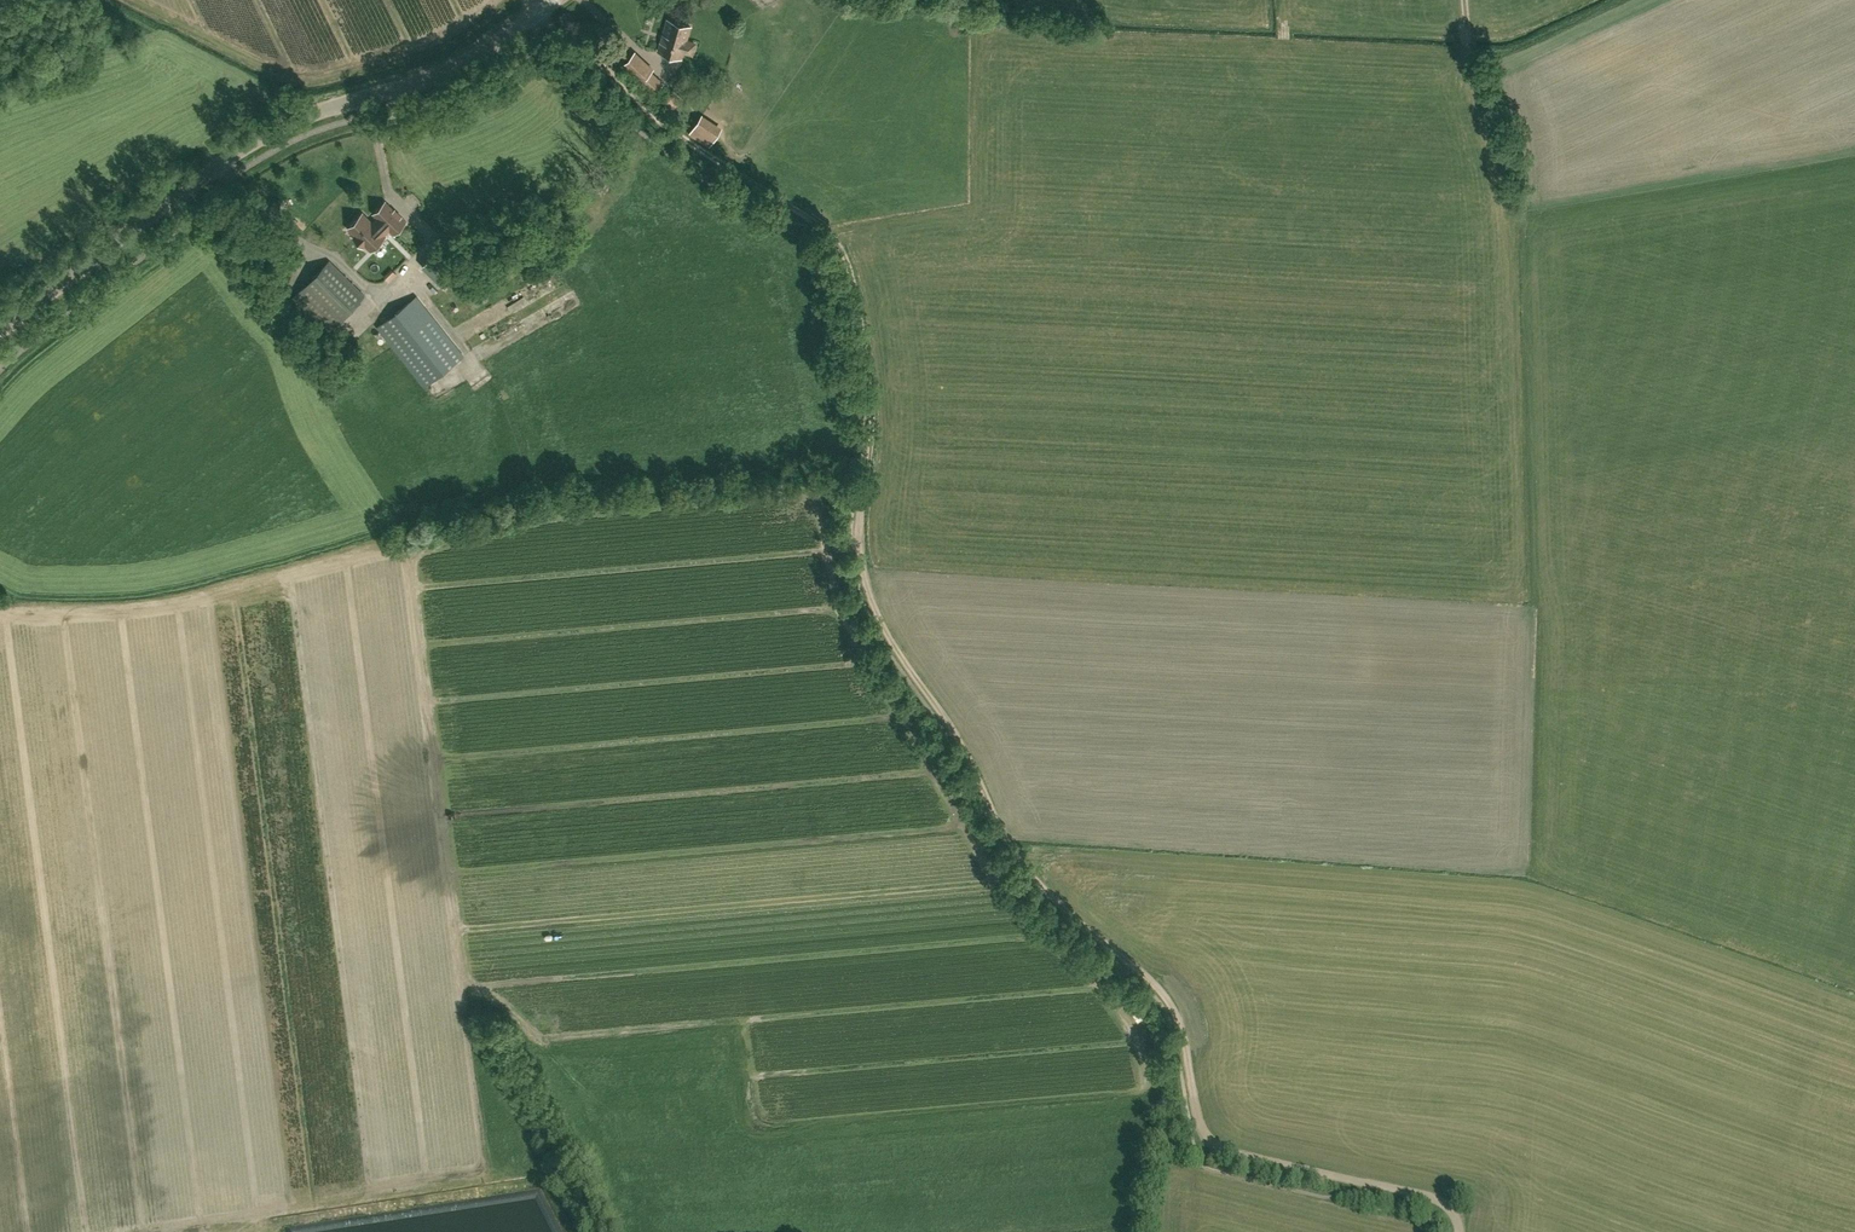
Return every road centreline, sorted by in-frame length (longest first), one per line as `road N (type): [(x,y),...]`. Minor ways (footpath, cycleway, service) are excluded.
road 1 (track): [(540,10),(667,123),(835,242),(851,288),(872,416),(859,509),(871,605),(1034,882),(1172,1010),(1206,1135),(1232,1152),(1432,1197),(1453,1212),(1461,1231)]
road 2 (tertiary): [(0,331),(217,163),(309,116),(468,61),(555,0)]

